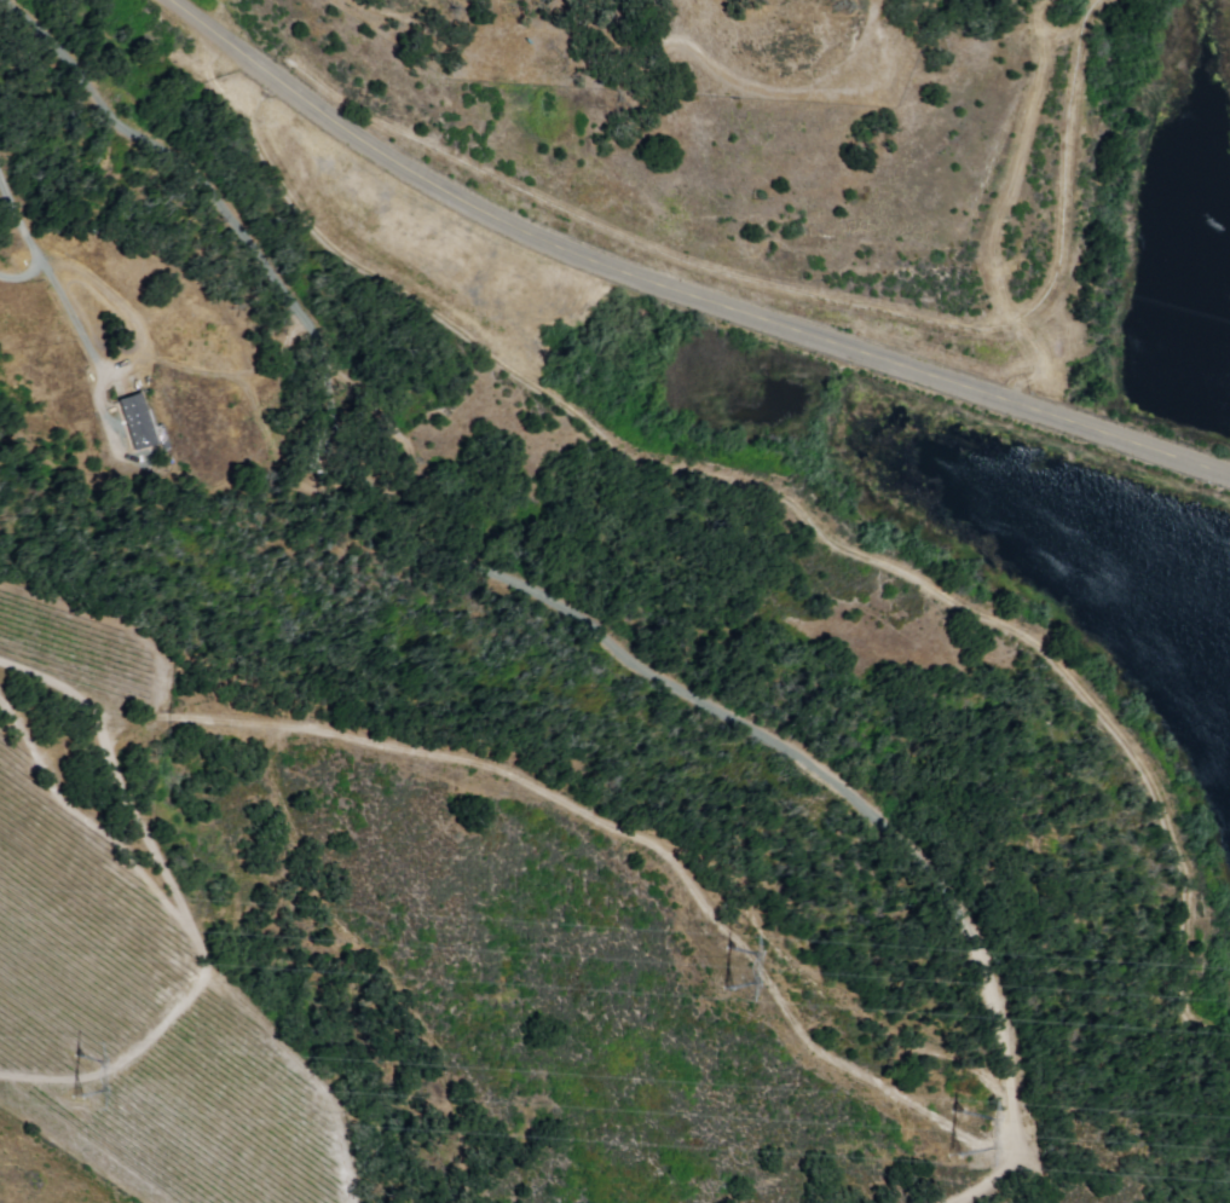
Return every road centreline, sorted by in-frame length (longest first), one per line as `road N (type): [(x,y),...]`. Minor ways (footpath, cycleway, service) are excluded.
road 1 (track): [(7,0),(69,50),(120,118),(202,178),(408,446),(433,526),(594,629),(641,670),(682,684),(798,753),(934,867),(976,923),(1016,1057),(1017,1124)]
road 2 (track): [(268,73),(252,103),(265,150),(328,241),(410,288),(607,441),(686,479),(787,487),(890,571),(1016,640),(1130,740),(1196,864),(1209,968),(1206,1031),(1229,1050)]
road 3 (tertiary): [(1229,475),(499,224),(323,114),(171,0)]
road 4 (track): [(1017,1124),(975,1069),(914,1048),(801,970),(706,857),(614,832),(509,771),(288,724),(166,715),(104,728)]
road 5 (track): [(0,1073),(97,1081),(142,1052),(208,981),(115,742),(81,698),(0,662)]
road 6 (track): [(305,319),(290,349),(262,372),(189,378),(145,357)]

